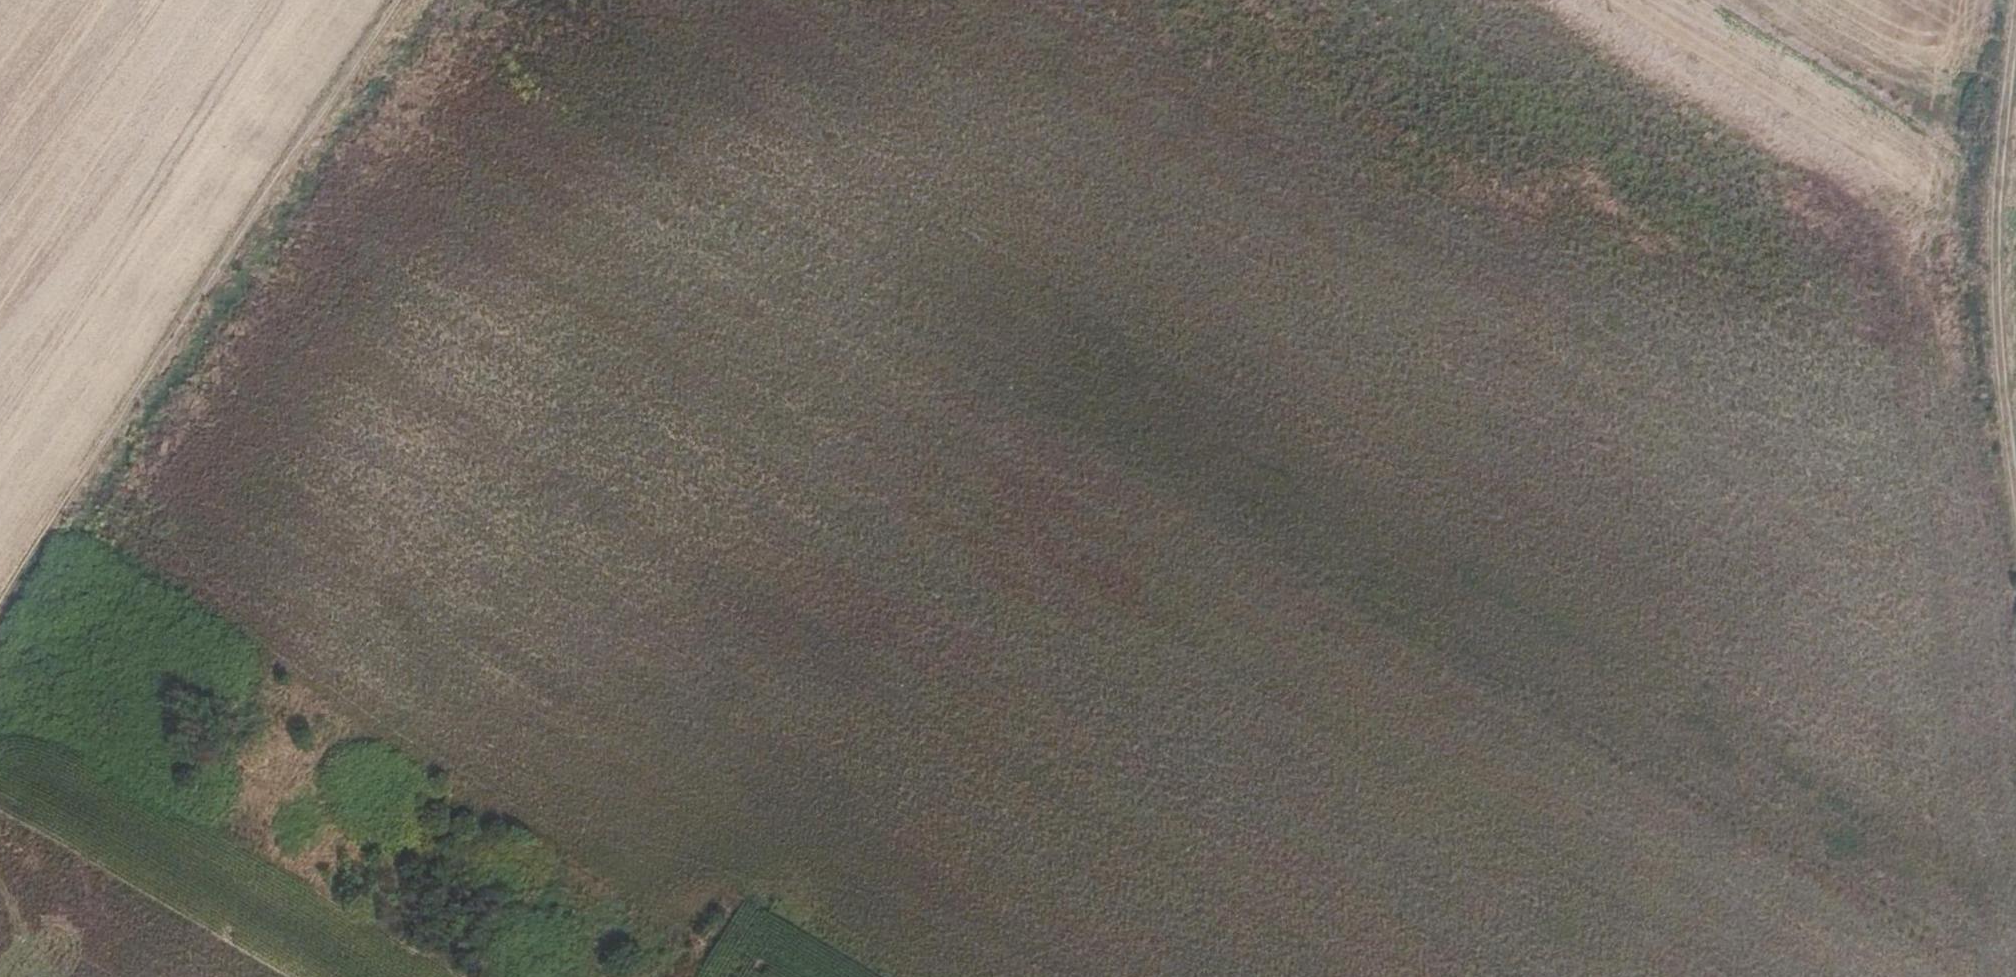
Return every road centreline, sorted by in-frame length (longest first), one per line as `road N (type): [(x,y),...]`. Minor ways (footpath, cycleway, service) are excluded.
road 1 (track): [(0,639),(446,0)]
road 2 (track): [(2015,490),(1995,302),(1998,153),(2015,22)]

